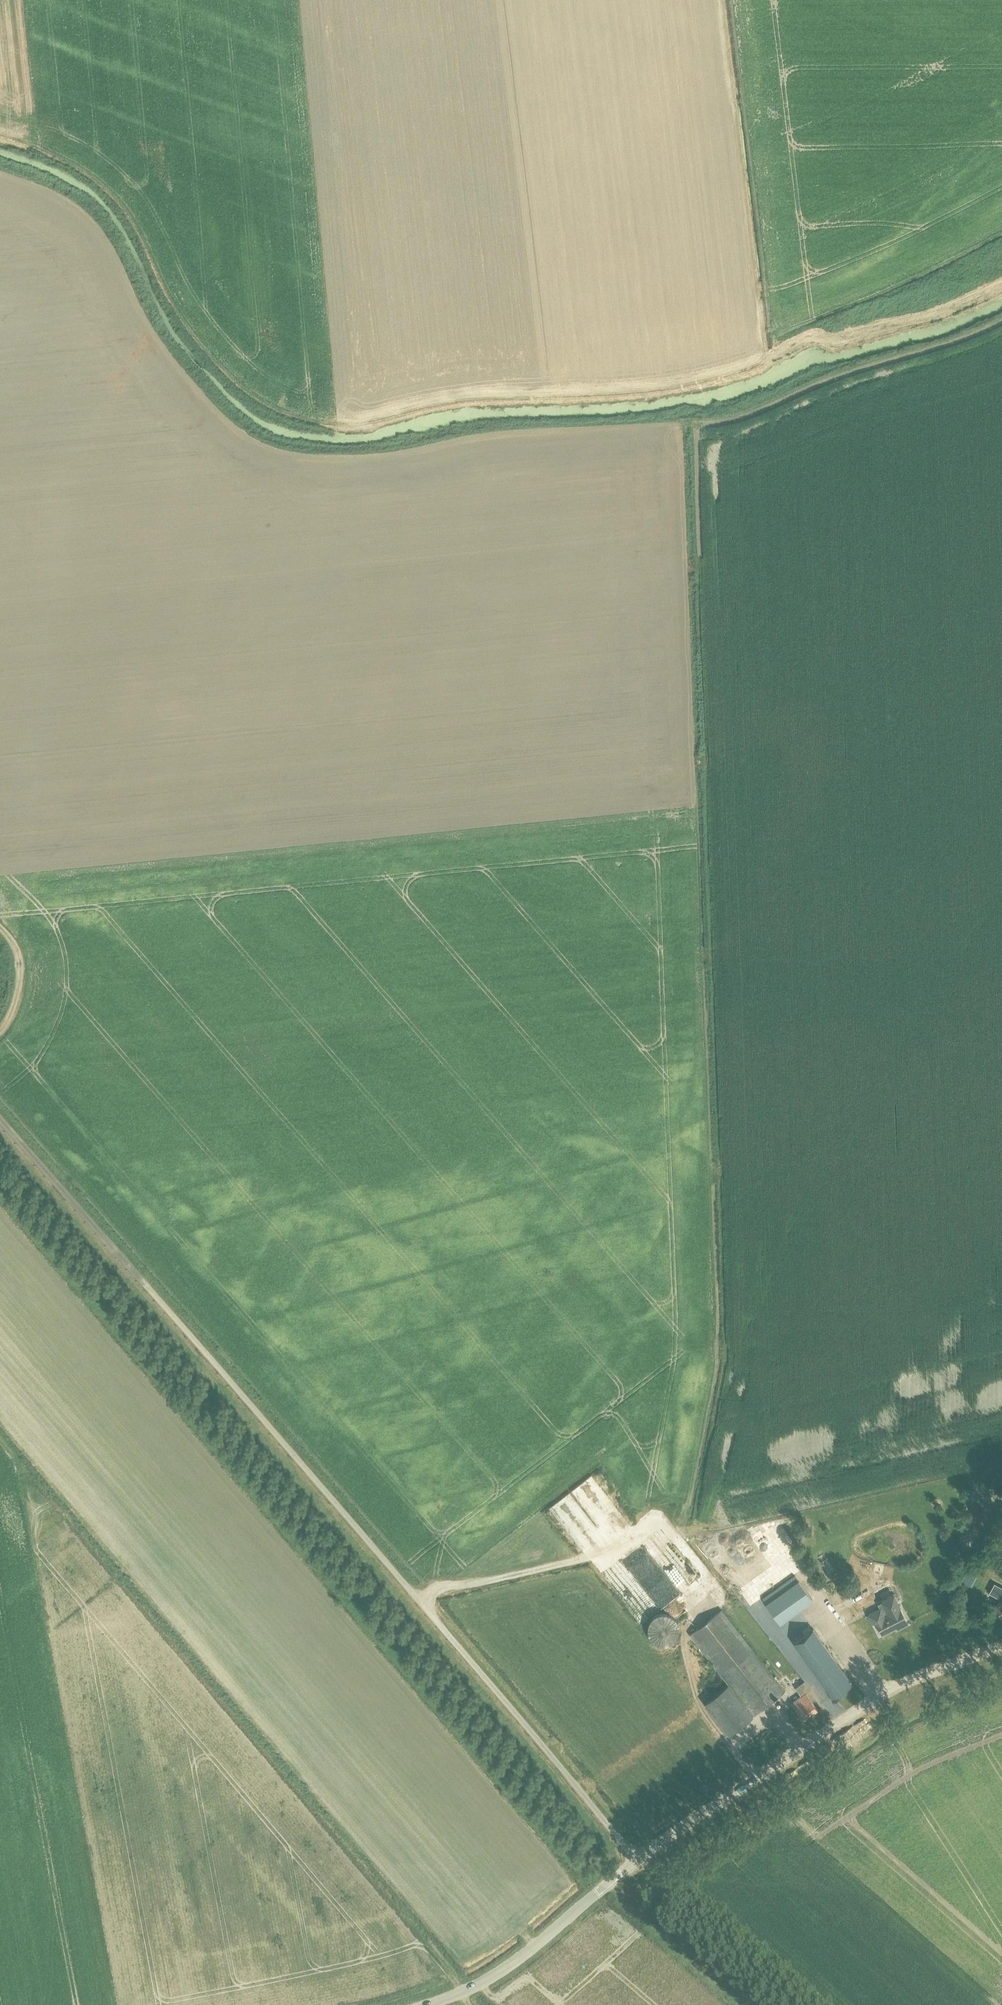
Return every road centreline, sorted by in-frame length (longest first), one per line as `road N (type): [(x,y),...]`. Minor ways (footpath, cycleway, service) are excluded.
road 1 (unclassified): [(638,1859),(190,1335)]
road 2 (unclassified): [(638,1859),(866,1704),(1001,1646)]
road 3 (track): [(190,1335),(0,1120)]
road 4 (unclassified): [(429,2004),(514,1963),(638,1859)]

